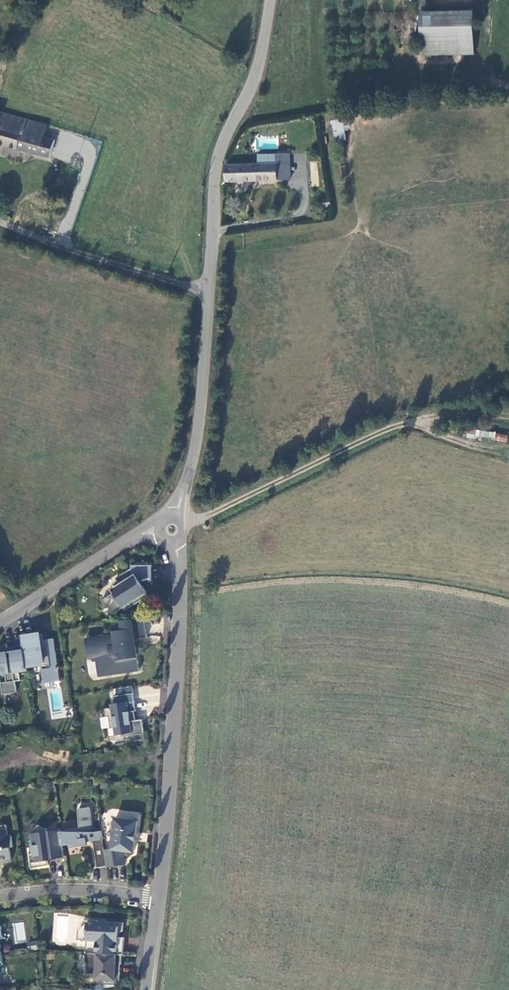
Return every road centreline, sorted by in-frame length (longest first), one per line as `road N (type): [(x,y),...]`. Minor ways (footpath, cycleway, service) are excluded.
road 1 (tertiary): [(177,542),(172,758),(159,897)]
road 2 (track): [(185,523),(406,423),(508,417)]
road 3 (tertiary): [(271,0),(262,58),(214,167),(207,292)]
road 4 (tertiary): [(207,292),(198,440),(176,516)]
road 5 (unclassified): [(0,223),(207,292)]
road 6 (tertiary): [(0,622),(124,544),(160,532)]
road 7 (residential): [(0,897),(46,890),(159,897)]

